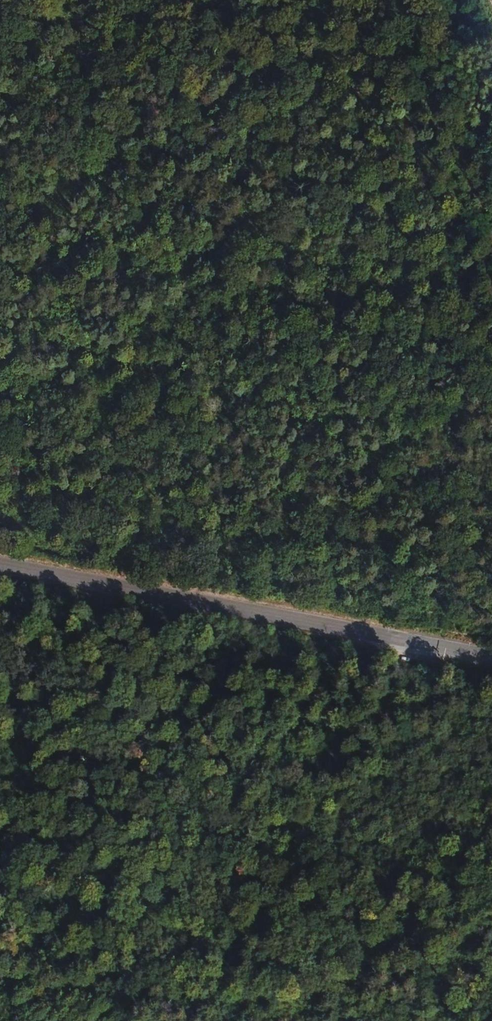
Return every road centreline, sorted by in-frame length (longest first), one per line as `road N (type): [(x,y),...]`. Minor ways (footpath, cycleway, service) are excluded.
road 1 (tertiary): [(0,571),(491,663)]

